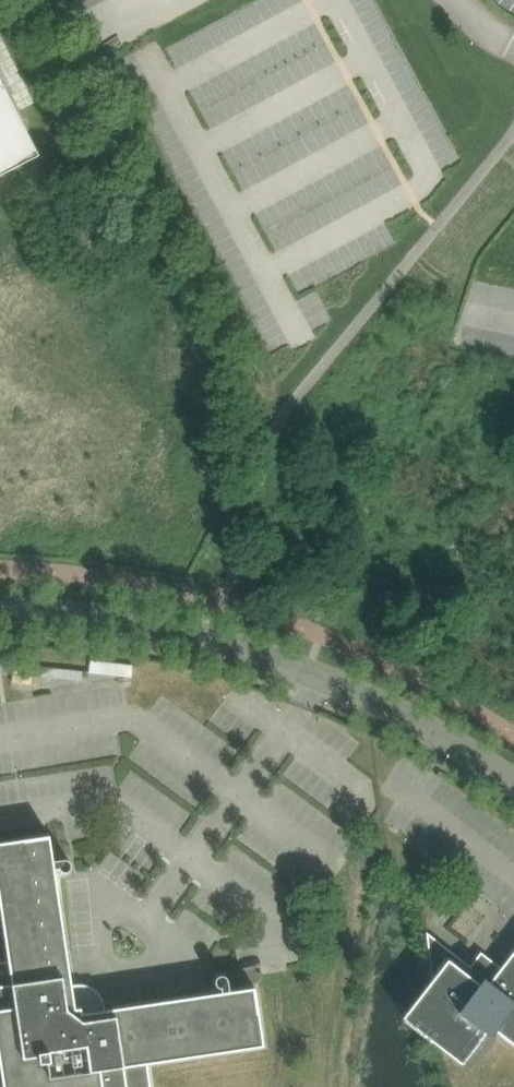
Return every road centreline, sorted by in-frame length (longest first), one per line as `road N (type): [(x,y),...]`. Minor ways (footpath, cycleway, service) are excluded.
road 1 (unclassified): [(0,612),(61,610),(207,639),(327,680),(400,712),(513,787)]

